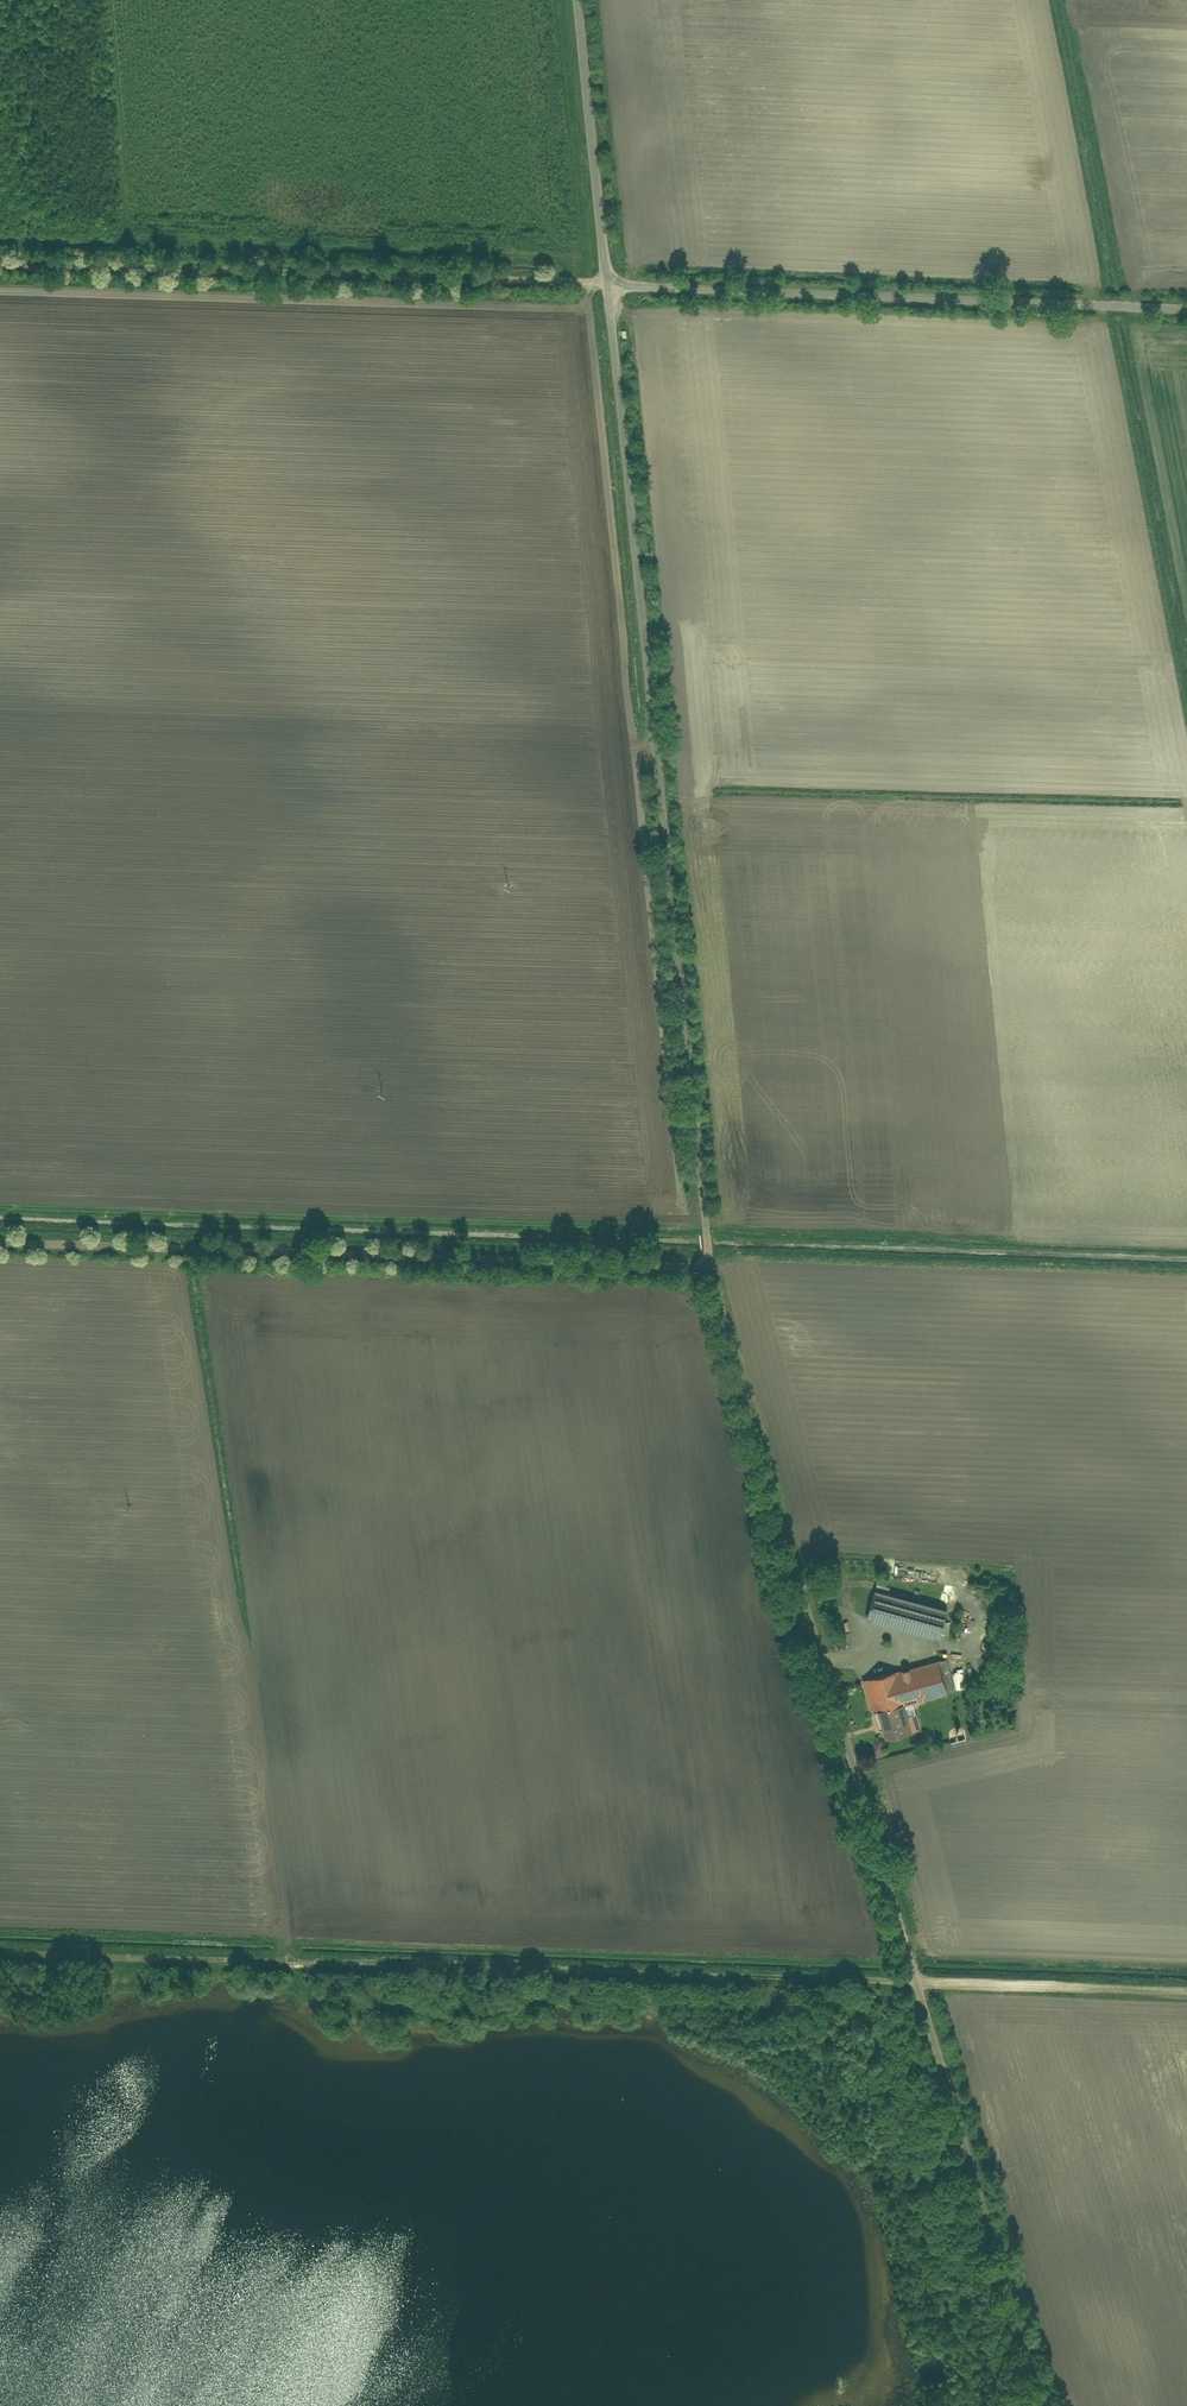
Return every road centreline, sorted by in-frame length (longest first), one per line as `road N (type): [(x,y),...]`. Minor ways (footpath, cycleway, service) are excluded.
road 1 (unclassified): [(607,284),(699,1266)]
road 2 (unclassified): [(0,1951),(908,1985)]
road 3 (unclassified): [(908,1985),(699,1266)]
road 4 (unclassified): [(699,1266),(0,1242)]
road 5 (unclassified): [(0,263),(607,284)]
road 6 (unclassified): [(607,284),(1186,308)]
road 7 (unclassified): [(1032,2405),(908,1985)]
road 8 (unclassified): [(578,0),(607,284)]
road 9 (unclassified): [(908,1985),(1186,1995)]

